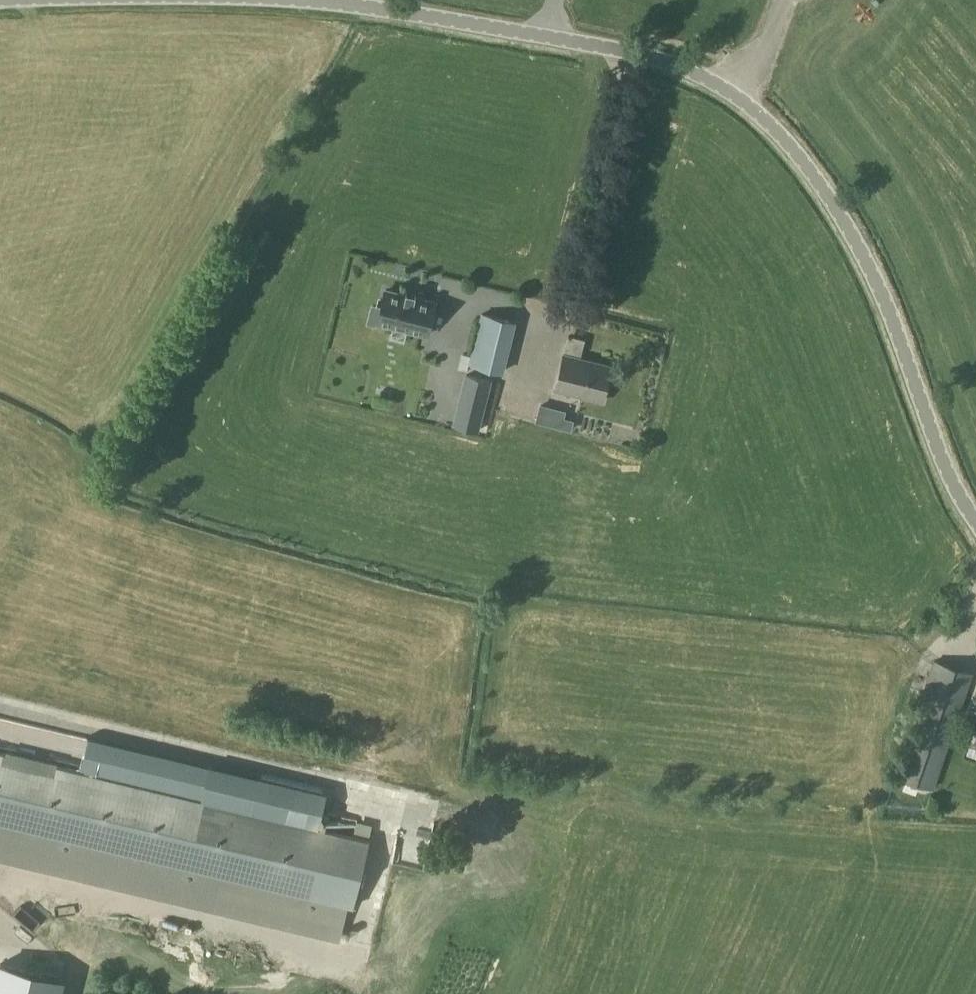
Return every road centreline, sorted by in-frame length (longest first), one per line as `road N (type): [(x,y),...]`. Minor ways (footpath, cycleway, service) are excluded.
road 1 (unclassified): [(975,522),(942,464),(859,251),(798,156),(759,114),(676,64),(627,51),(295,0)]

